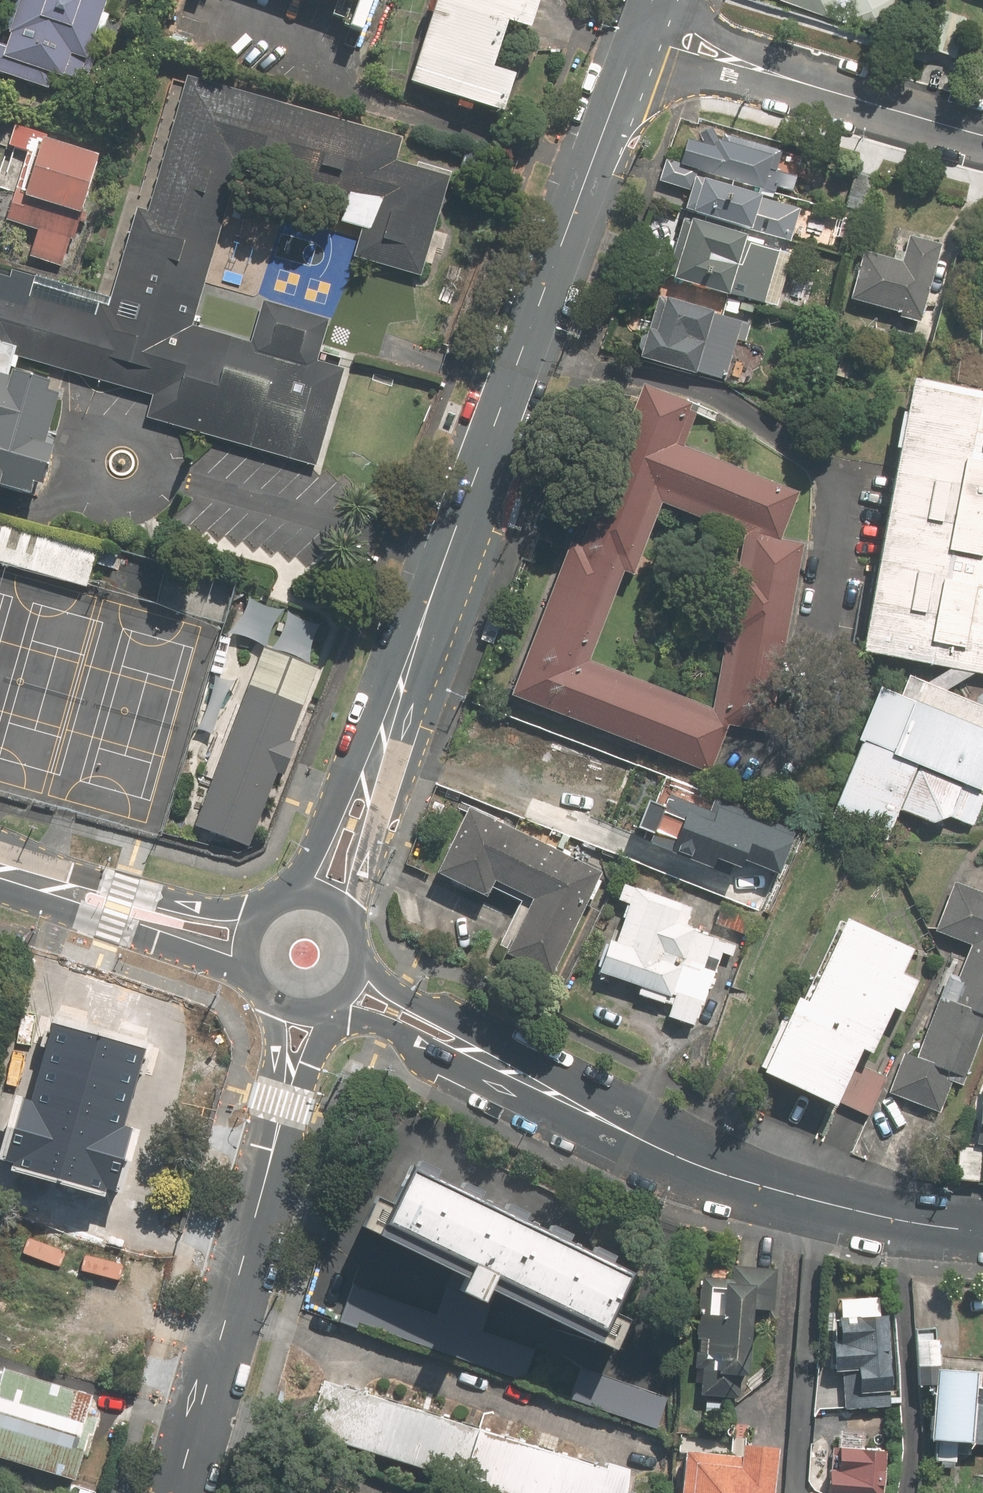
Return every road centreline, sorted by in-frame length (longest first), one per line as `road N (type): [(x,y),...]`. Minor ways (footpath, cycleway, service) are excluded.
road 1 (secondary): [(367,785),(628,59)]
road 2 (residential): [(178,1492),(292,1071)]
road 3 (secondary): [(619,1130),(758,1185),(982,1231)]
road 4 (secondary): [(365,955),(379,979),(403,996),(605,1107),(619,1130)]
road 5 (secondary): [(619,1130),(587,1126),(339,1005)]
road 6 (secondary): [(253,985),(158,941),(80,917),(59,889)]
road 7 (secondary): [(59,889),(85,880),(204,908),(271,908)]
road 8 (residential): [(788,80),(982,138)]
road 9 (residential): [(788,80),(733,82),(628,59)]
road 10 (residential): [(647,12),(744,47),(788,80)]
road 11 (secondary): [(367,785),(379,805),(359,887),(361,935)]
road 12 (secondary): [(281,901),(303,881),(344,797),(367,785)]

